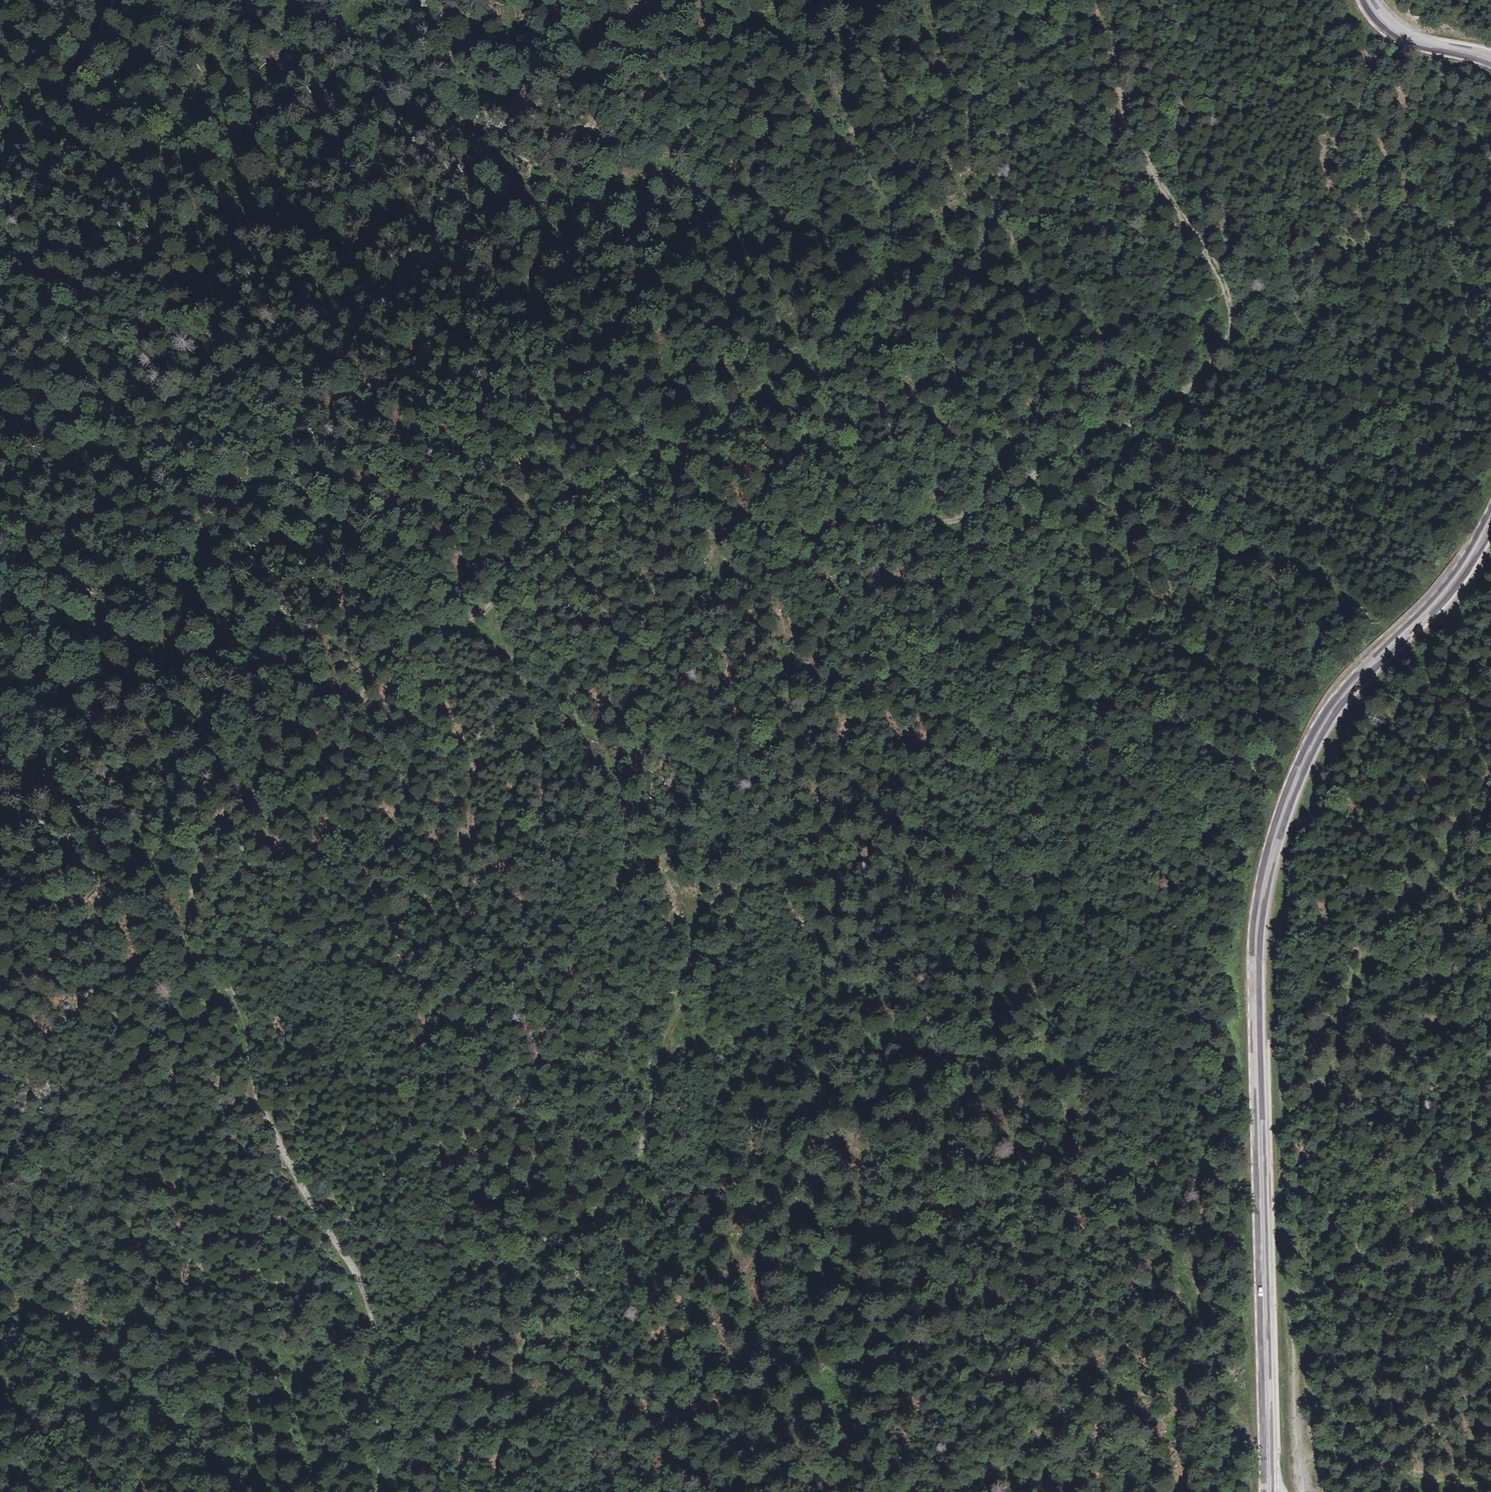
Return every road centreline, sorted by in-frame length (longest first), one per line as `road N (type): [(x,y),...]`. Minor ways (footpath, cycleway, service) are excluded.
road 1 (track): [(1111,0),(1120,95),(1232,309),(1230,335),(1192,387),(1054,459),(982,508),(935,522),(721,526),(693,506),(616,484),(573,500),(550,517),(485,610),(388,653),(359,701),(264,789),(225,806),(192,887),(190,943),(240,1010),(249,1051)]
road 2 (secondary): [(1268,1491),(1257,951),(1263,888),(1313,740),(1358,677),(1444,596),(1490,521)]
road 3 (secondary): [(1490,59),(1407,39),(1367,0)]

